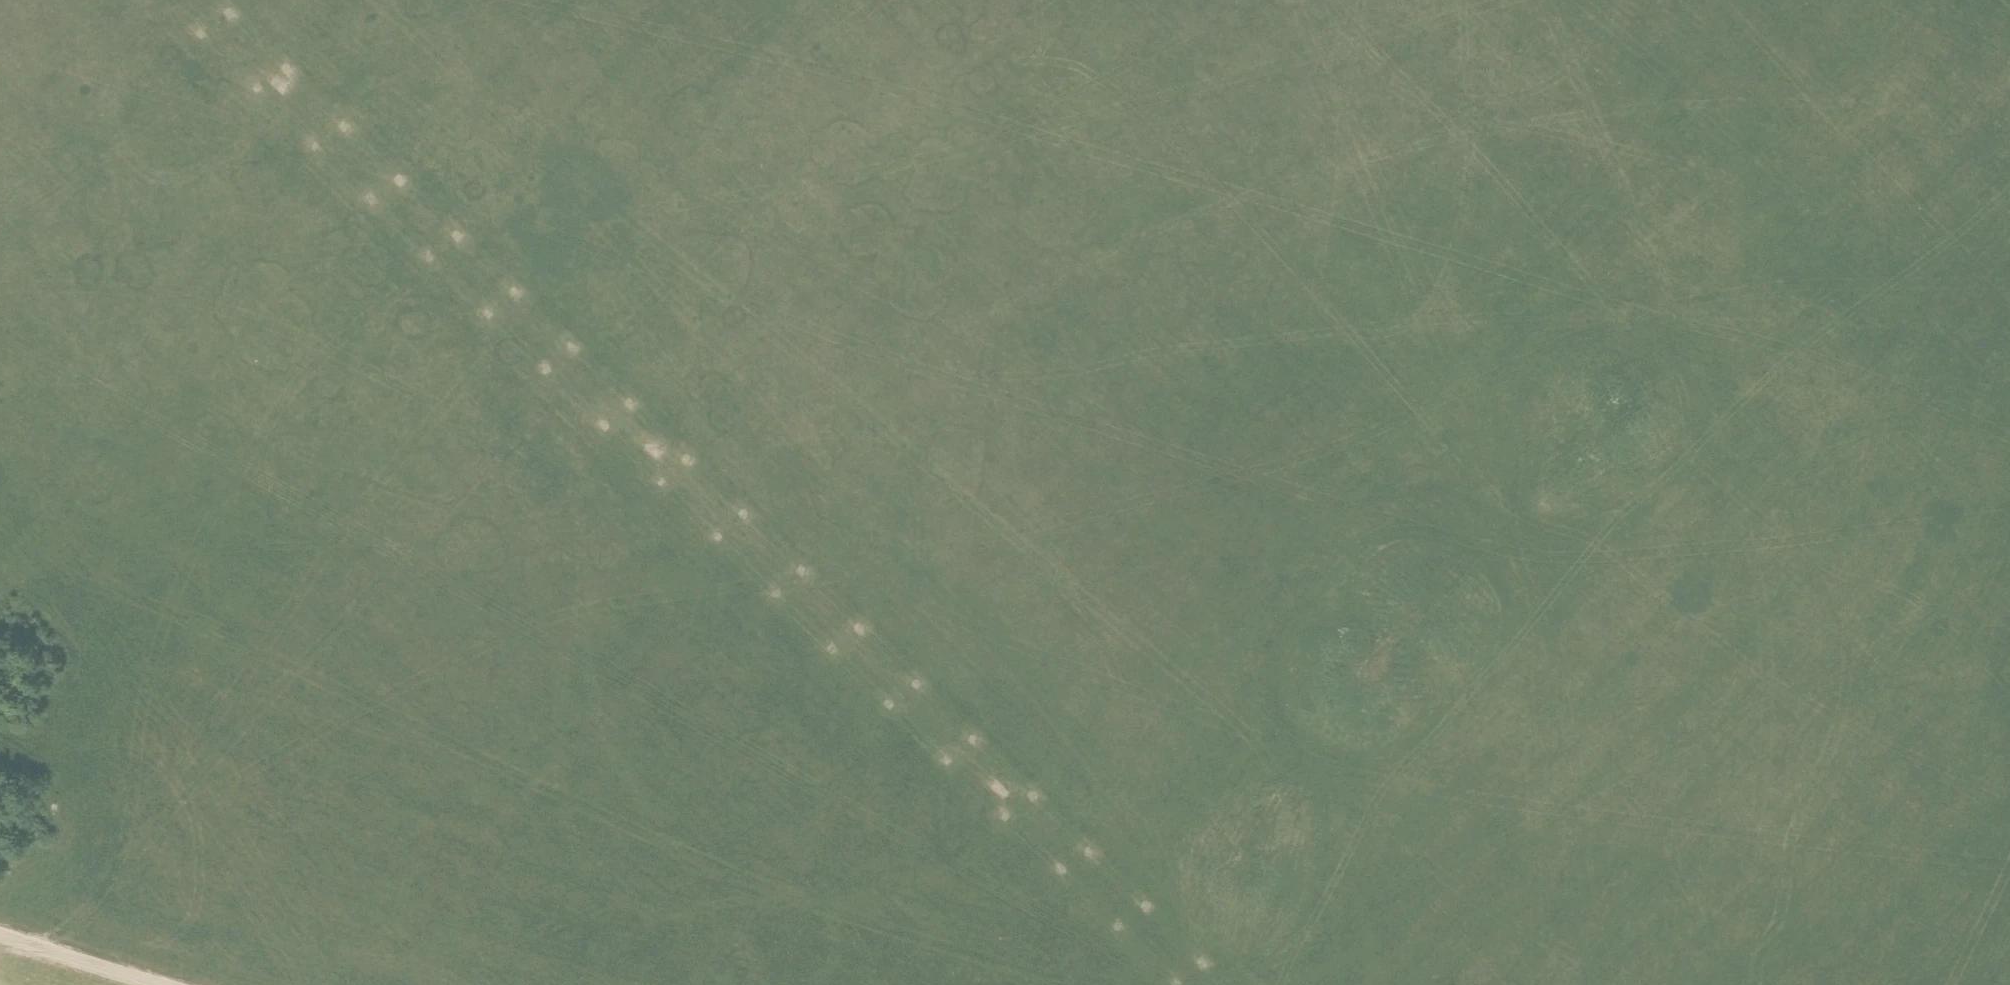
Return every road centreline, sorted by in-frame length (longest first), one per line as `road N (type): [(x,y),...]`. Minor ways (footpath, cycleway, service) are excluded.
road 1 (track): [(165,984),(0,934)]

